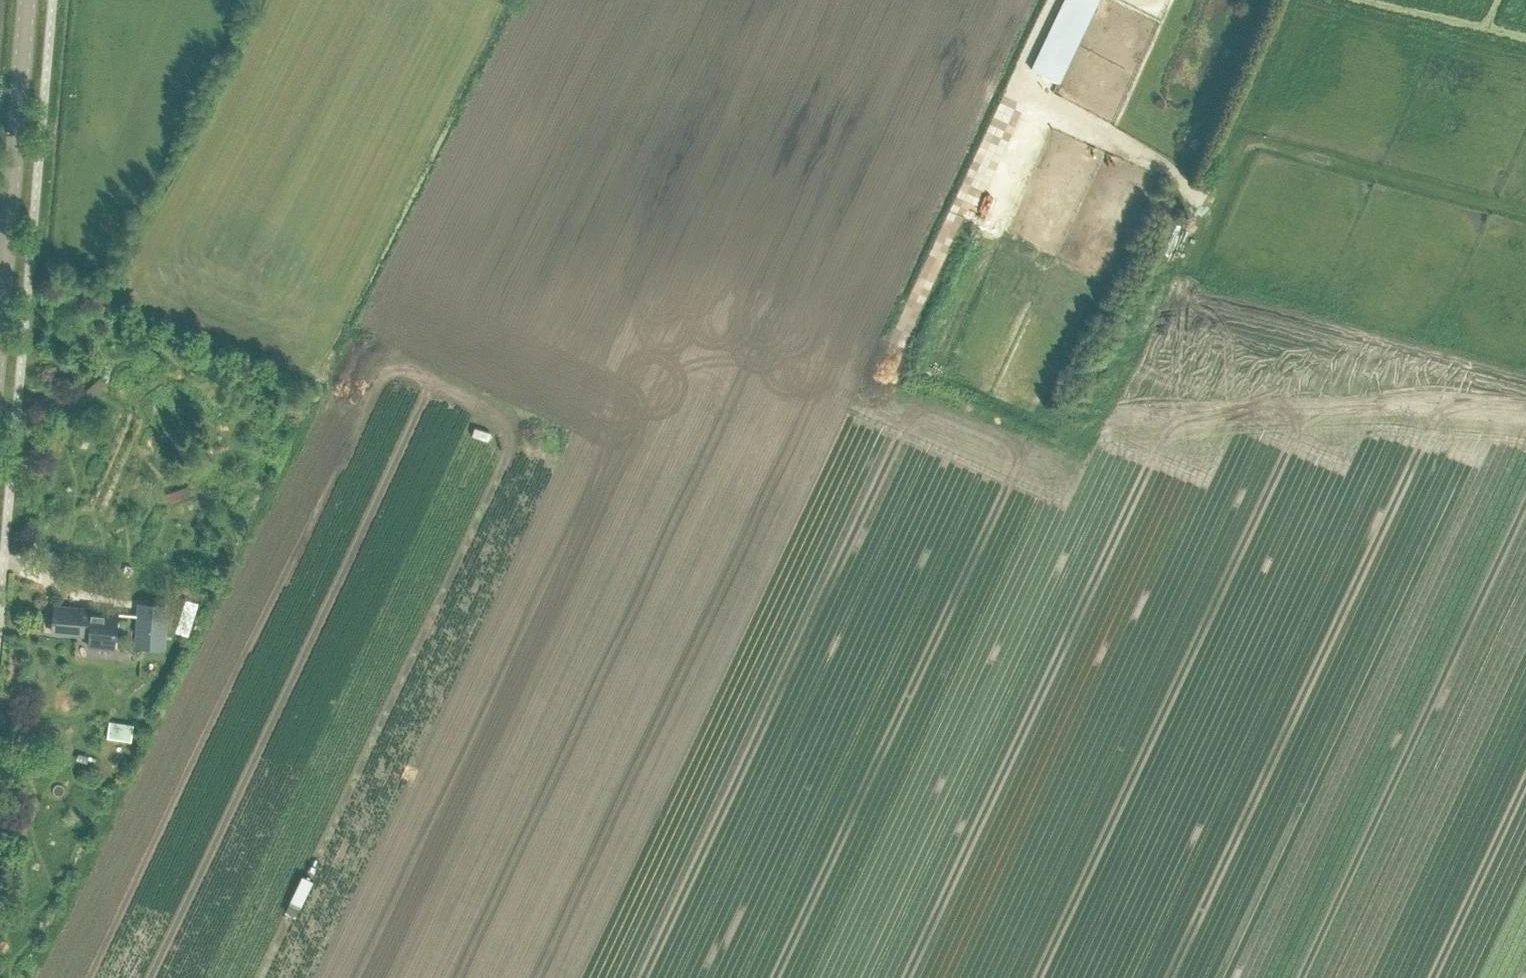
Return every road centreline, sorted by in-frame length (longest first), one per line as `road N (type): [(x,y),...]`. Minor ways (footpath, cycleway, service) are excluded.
road 1 (tertiary): [(0,312),(27,0)]

